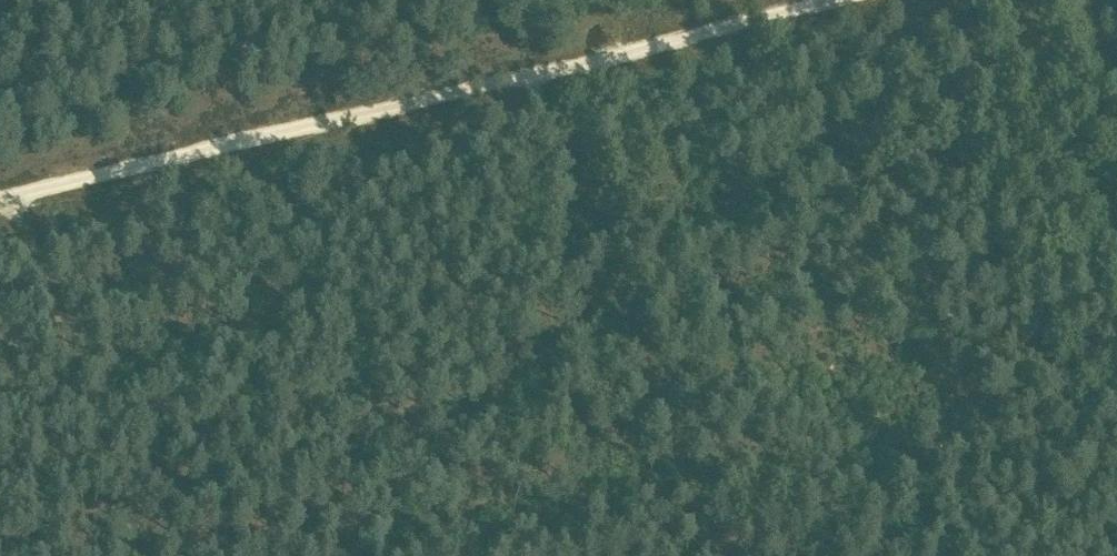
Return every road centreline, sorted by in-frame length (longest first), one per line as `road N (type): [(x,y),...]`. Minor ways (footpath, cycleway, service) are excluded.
road 1 (track): [(0,200),(832,0)]

